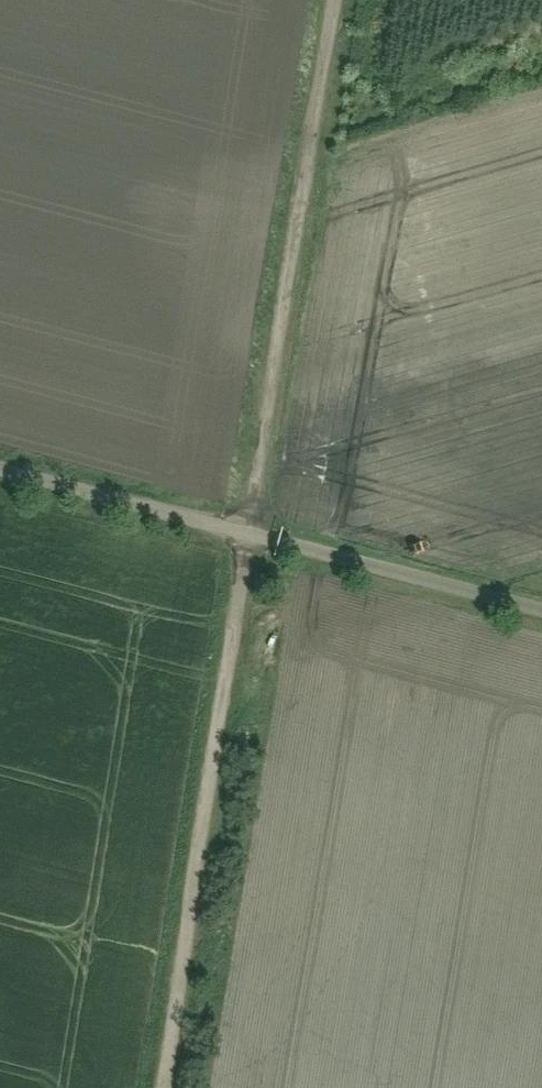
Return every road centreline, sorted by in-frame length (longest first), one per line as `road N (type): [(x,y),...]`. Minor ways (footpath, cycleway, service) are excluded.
road 1 (track): [(336,0),(168,1087)]
road 2 (residential): [(0,470),(541,612)]

